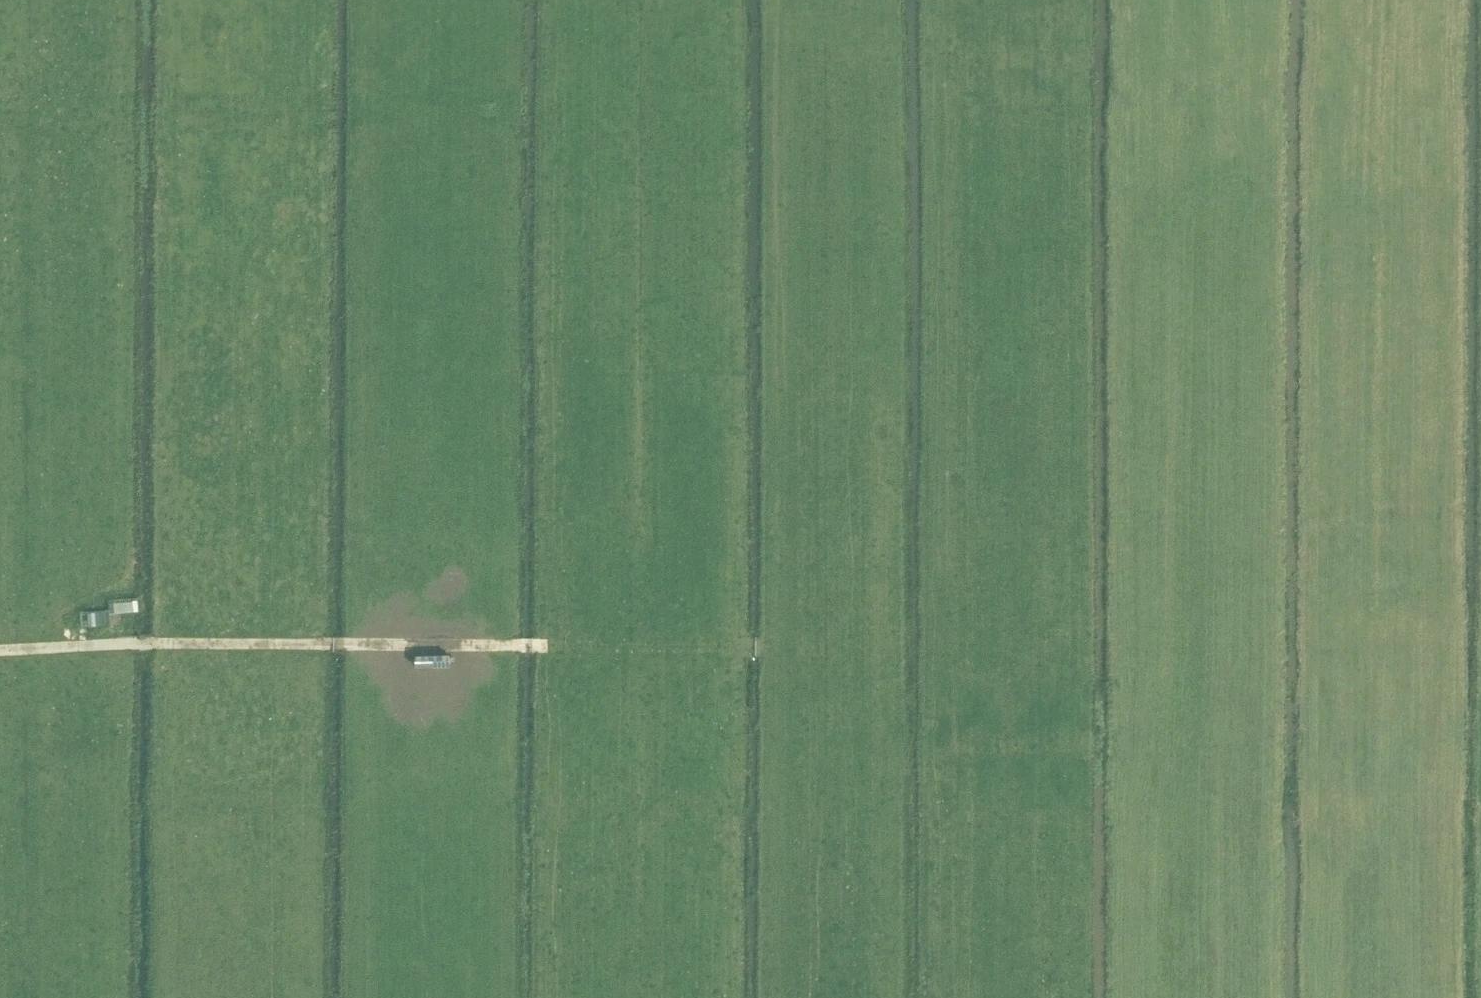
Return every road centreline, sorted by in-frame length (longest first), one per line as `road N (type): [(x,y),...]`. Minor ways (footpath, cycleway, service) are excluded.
road 1 (track): [(547,646),(129,644),(0,651)]

